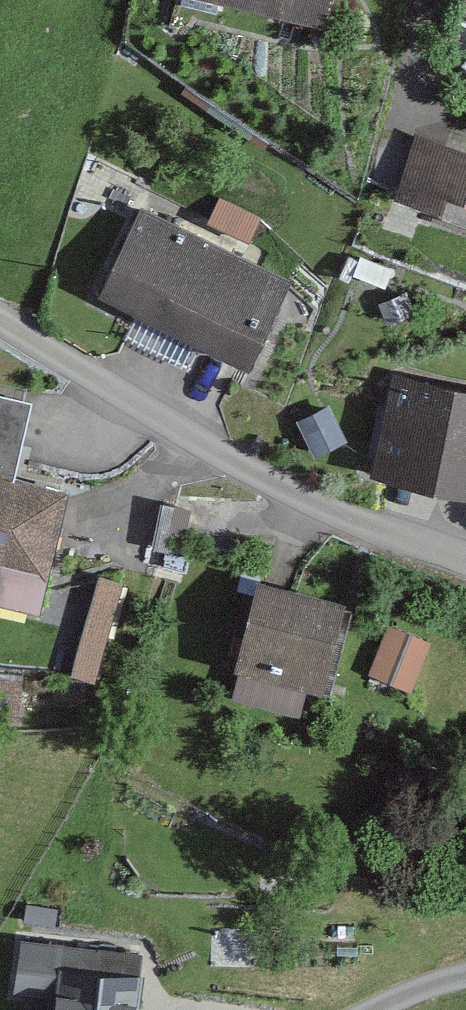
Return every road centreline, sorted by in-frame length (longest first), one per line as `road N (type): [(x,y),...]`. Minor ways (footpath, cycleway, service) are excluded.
road 1 (unclassified): [(465,568),(297,499),(0,329)]

